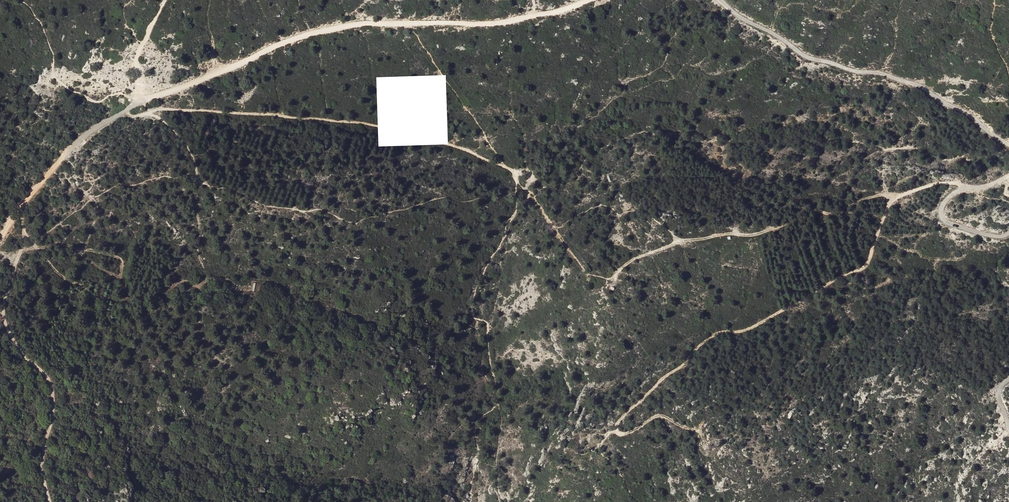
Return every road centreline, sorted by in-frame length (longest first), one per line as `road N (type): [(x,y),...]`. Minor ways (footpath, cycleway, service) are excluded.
road 1 (track): [(970,189),(937,184),(892,197),(862,269),(766,321),(707,341),(617,425),(628,433),(664,415),(692,430),(703,425)]
road 2 (track): [(136,105),(309,35),(358,24),(496,23),(588,0)]
road 3 (track): [(892,197),(811,211),(751,234),(678,243),(607,278),(589,274),(527,188),(518,188)]
road 4 (track): [(124,112),(360,123),(466,150),(515,174)]
road 5 (track): [(1008,145),(925,88),(806,57),(719,0)]
road 6 (track): [(16,211),(22,247),(4,316),(15,347),(50,379),(53,417),(42,459),(51,501)]
road 7 (track): [(0,238),(74,146),(136,105)]
road 8 (track): [(1008,233),(957,227),(941,213),(951,195),(1008,175)]

